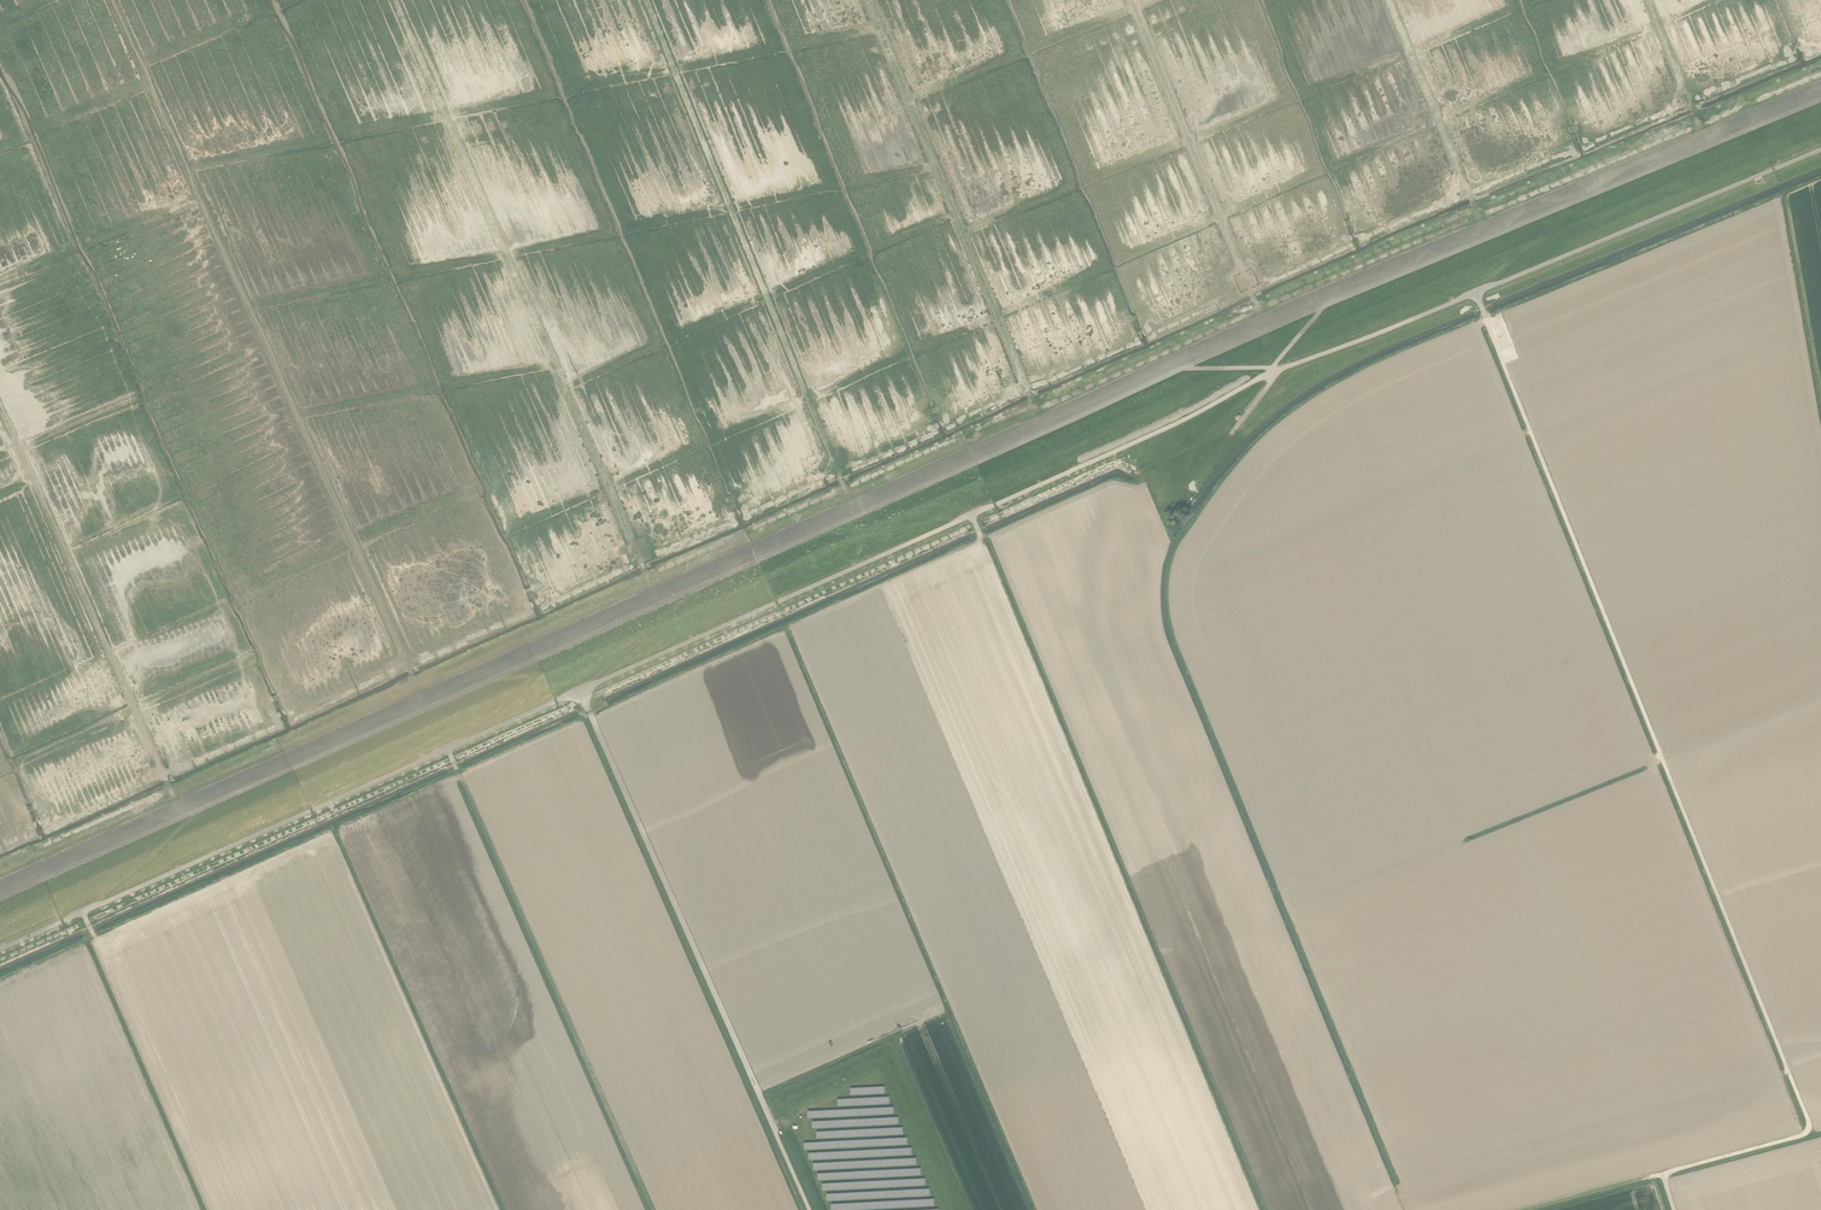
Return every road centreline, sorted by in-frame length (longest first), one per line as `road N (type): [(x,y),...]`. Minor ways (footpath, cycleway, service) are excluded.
road 1 (track): [(0,898),(1324,306),(1820,99)]
road 2 (track): [(1486,315),(1477,291),(1599,192)]
road 3 (track): [(446,750),(538,677),(492,679)]
road 4 (track): [(704,584),(580,690)]
road 5 (track): [(85,911),(205,806)]
road 6 (track): [(958,521),(820,532)]

